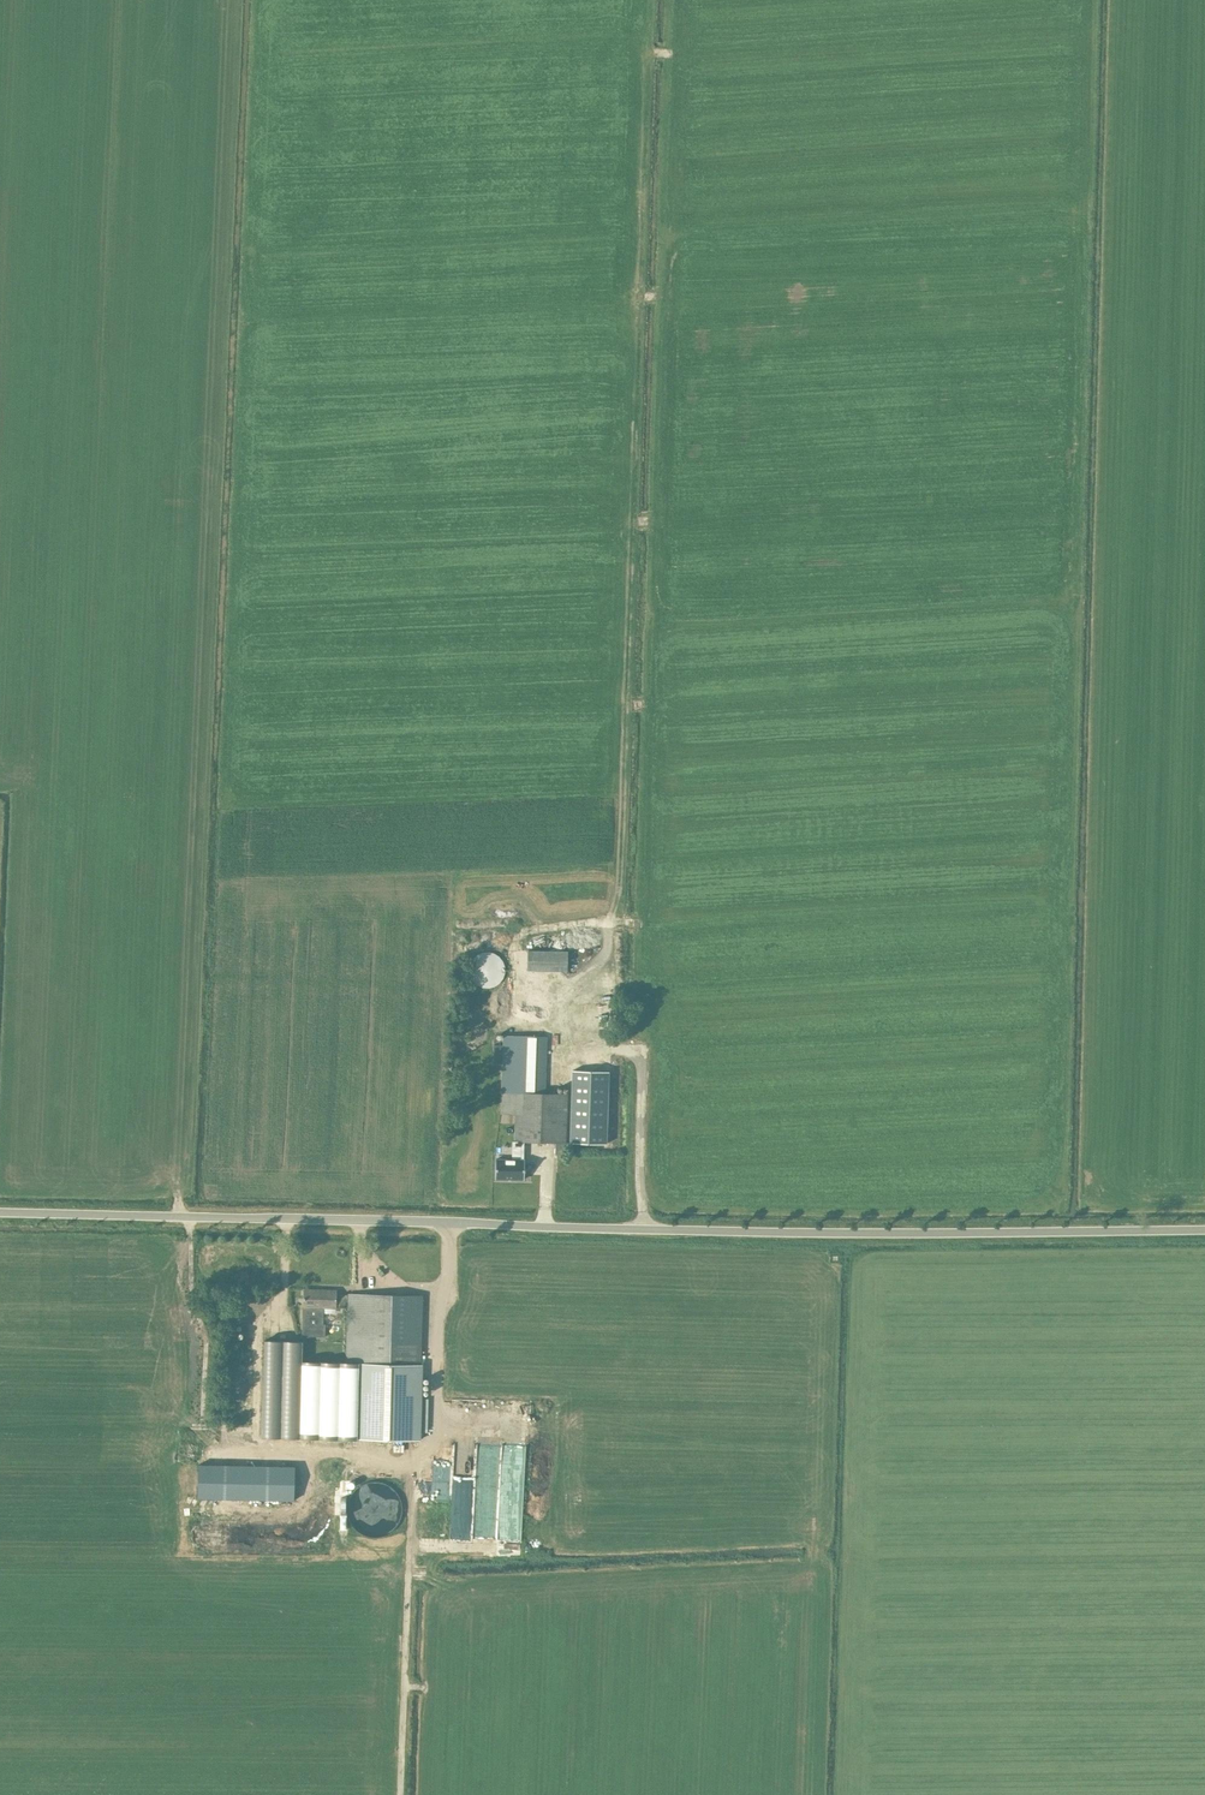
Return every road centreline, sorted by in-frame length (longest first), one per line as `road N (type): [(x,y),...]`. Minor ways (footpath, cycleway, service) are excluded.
road 1 (unclassified): [(1204,1229),(885,1235),(0,1214)]

